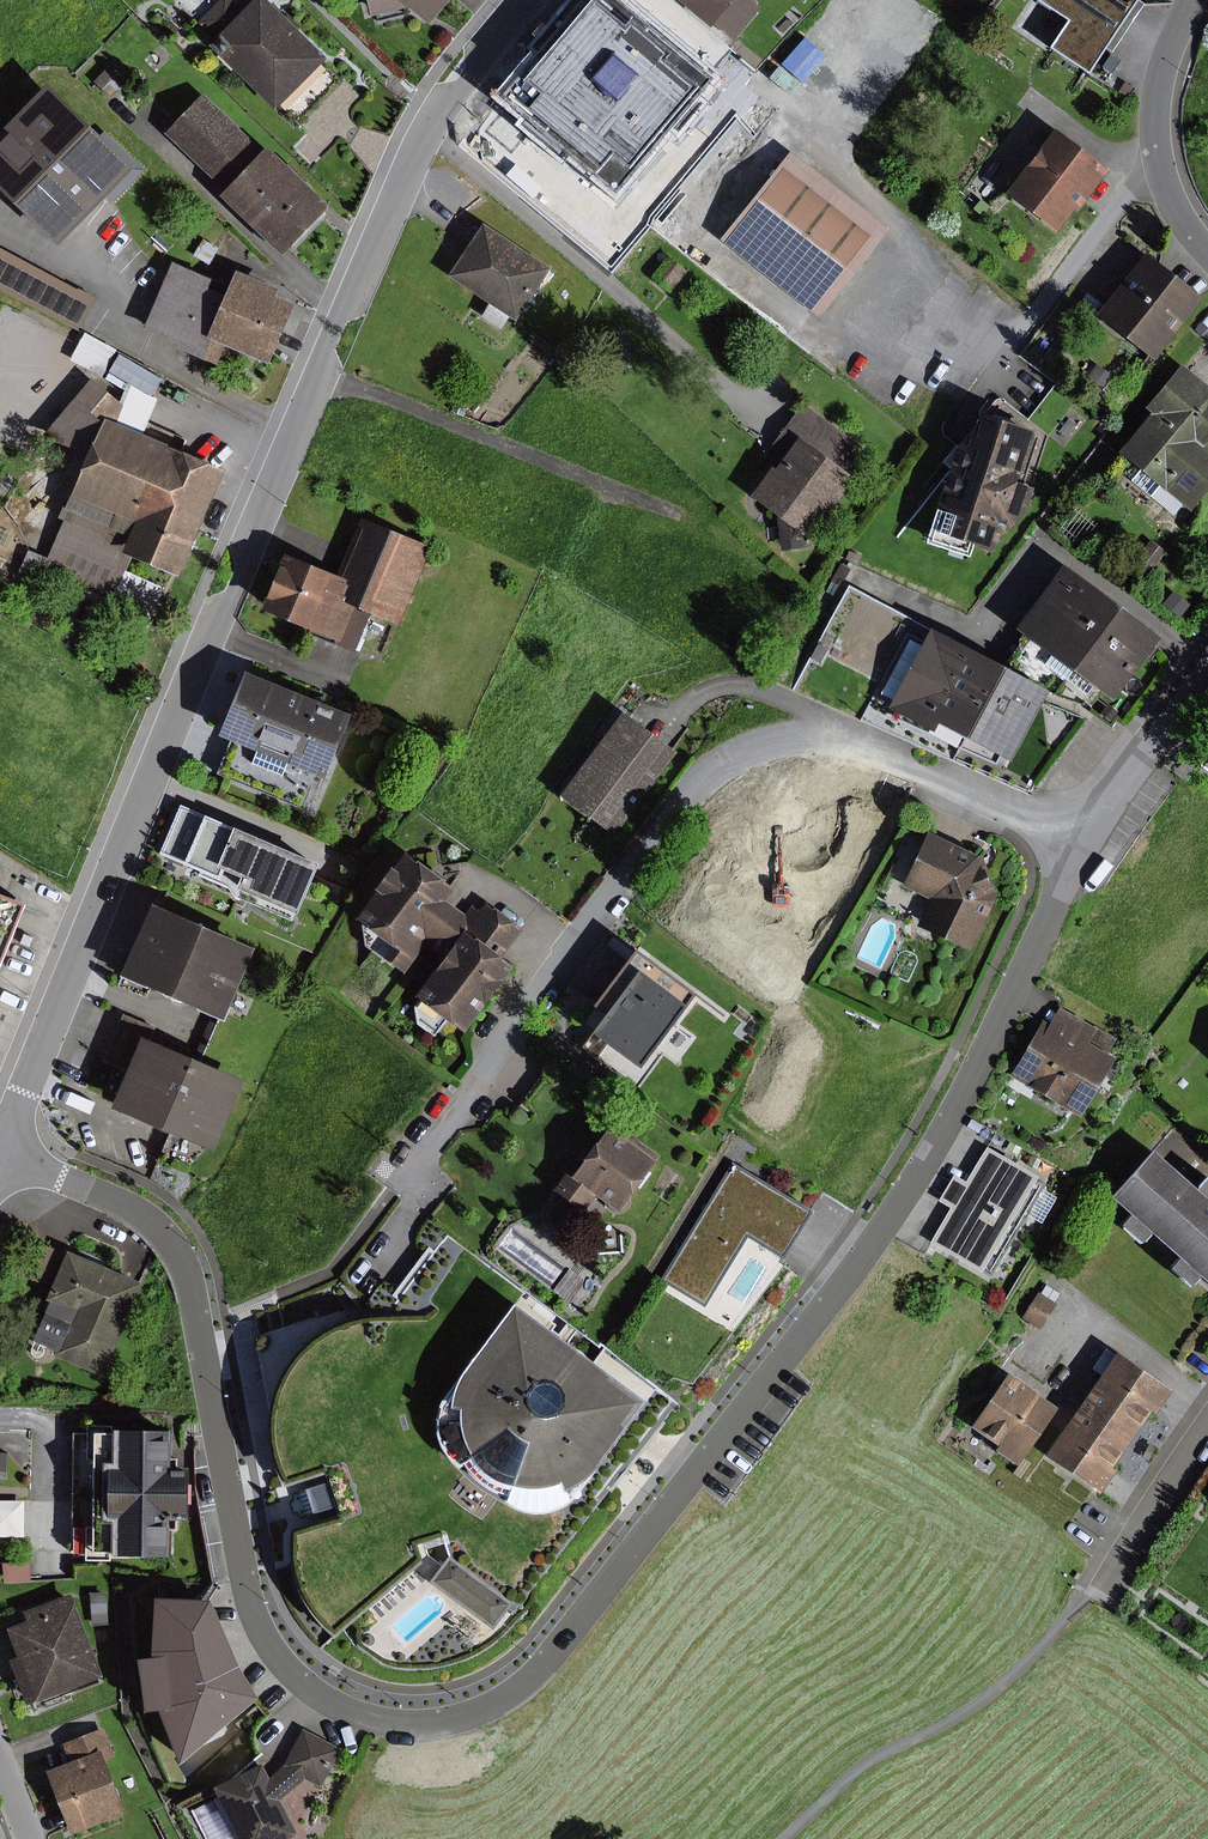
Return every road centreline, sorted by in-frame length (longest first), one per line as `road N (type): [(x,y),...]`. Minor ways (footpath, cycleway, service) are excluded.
road 1 (residential): [(2,1157),(128,1206),(162,1229),(182,1258),(247,1594),(270,1644),(302,1681),(349,1711),(407,1725),(466,1718),(532,1682),(891,1219),(979,1070),(1084,834)]
road 2 (unclassified): [(2,1157),(124,843),(389,216),(438,111),(526,0)]
road 3 (residential): [(1084,834),(834,738),(780,744),(723,771),(414,1176)]
road 4 (track): [(1100,1598),(972,1705),(844,1775),(784,1838)]
road 5 (residential): [(1207,252),(1173,204),(1157,147),(1162,80),(1192,0)]
road 6 (residential): [(1084,834),(1207,667)]
road 7 (residential): [(1207,1450),(1100,1598)]

